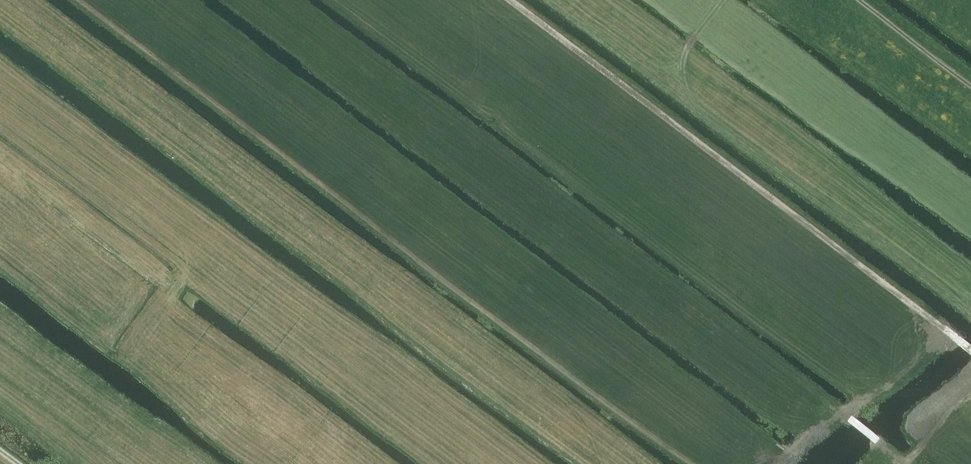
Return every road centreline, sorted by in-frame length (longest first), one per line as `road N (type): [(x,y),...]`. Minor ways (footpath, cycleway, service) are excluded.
road 1 (track): [(503,0),(970,351)]

